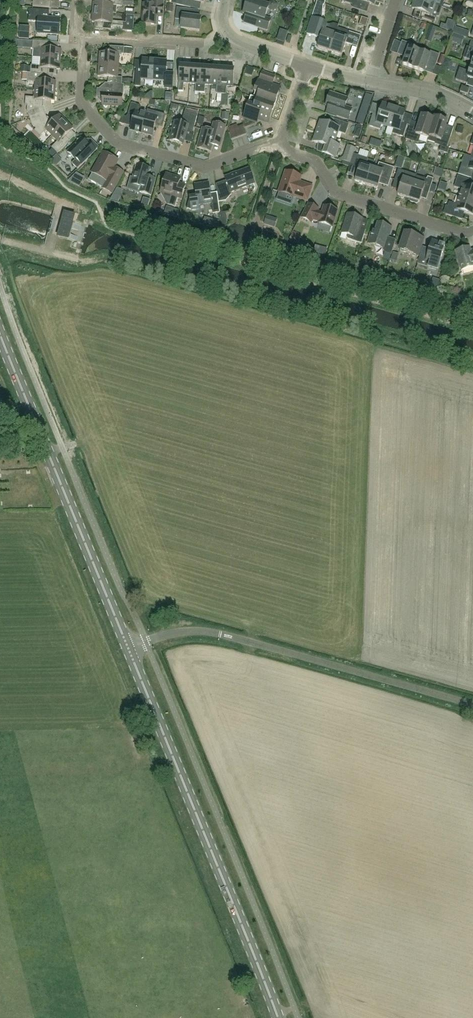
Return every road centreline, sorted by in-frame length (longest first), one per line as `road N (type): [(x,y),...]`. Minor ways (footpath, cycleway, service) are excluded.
road 1 (secondary): [(280,1017),(128,648)]
road 2 (unclassified): [(472,707),(221,635),(188,631),(128,648)]
road 3 (secondary): [(128,648),(0,335)]
road 4 (residential): [(280,146),(207,166),(118,142),(83,103),(86,40)]
road 5 (residential): [(472,230),(342,191),(317,163),(280,146)]
road 6 (residential): [(224,32),(207,44),(86,40)]

